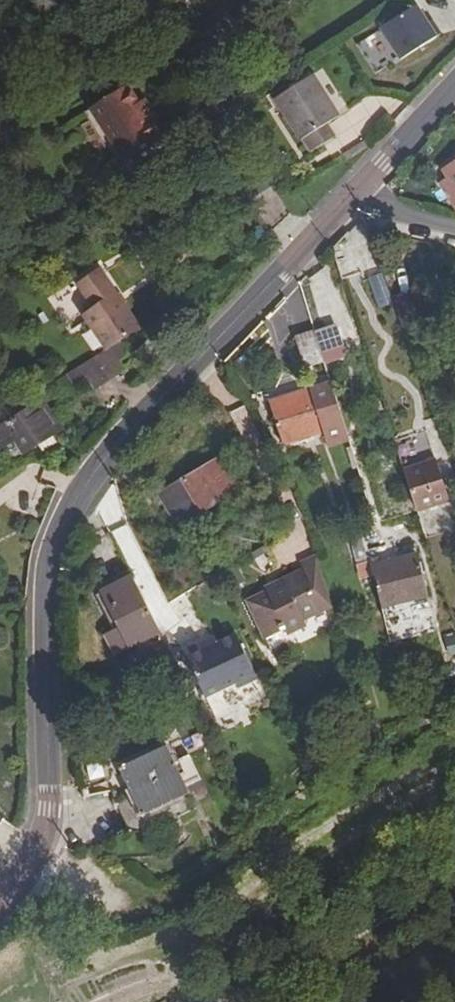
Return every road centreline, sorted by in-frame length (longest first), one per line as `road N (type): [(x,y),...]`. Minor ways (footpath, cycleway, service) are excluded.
road 1 (tertiary): [(11,883),(35,854),(47,808),(48,582),(80,489),(359,189)]
road 2 (tertiary): [(359,189),(454,89)]

